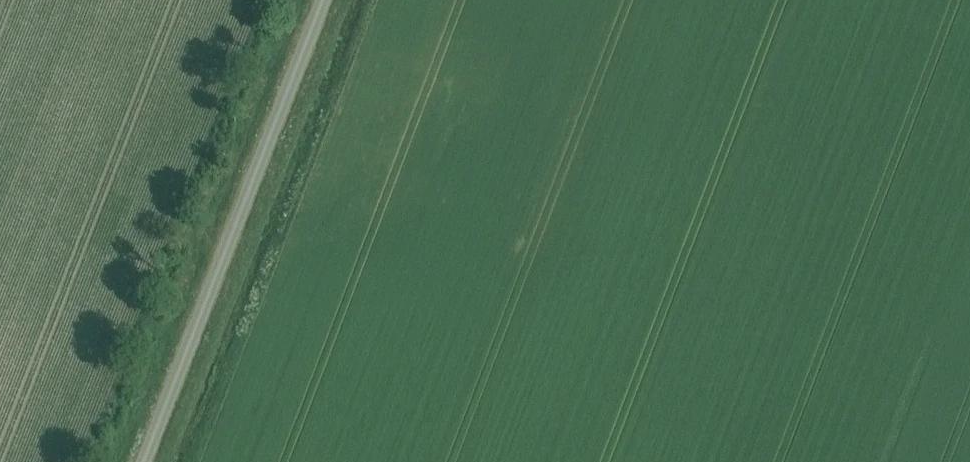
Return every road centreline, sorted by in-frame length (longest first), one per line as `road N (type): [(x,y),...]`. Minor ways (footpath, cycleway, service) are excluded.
road 1 (unclassified): [(320,0),(141,461)]

